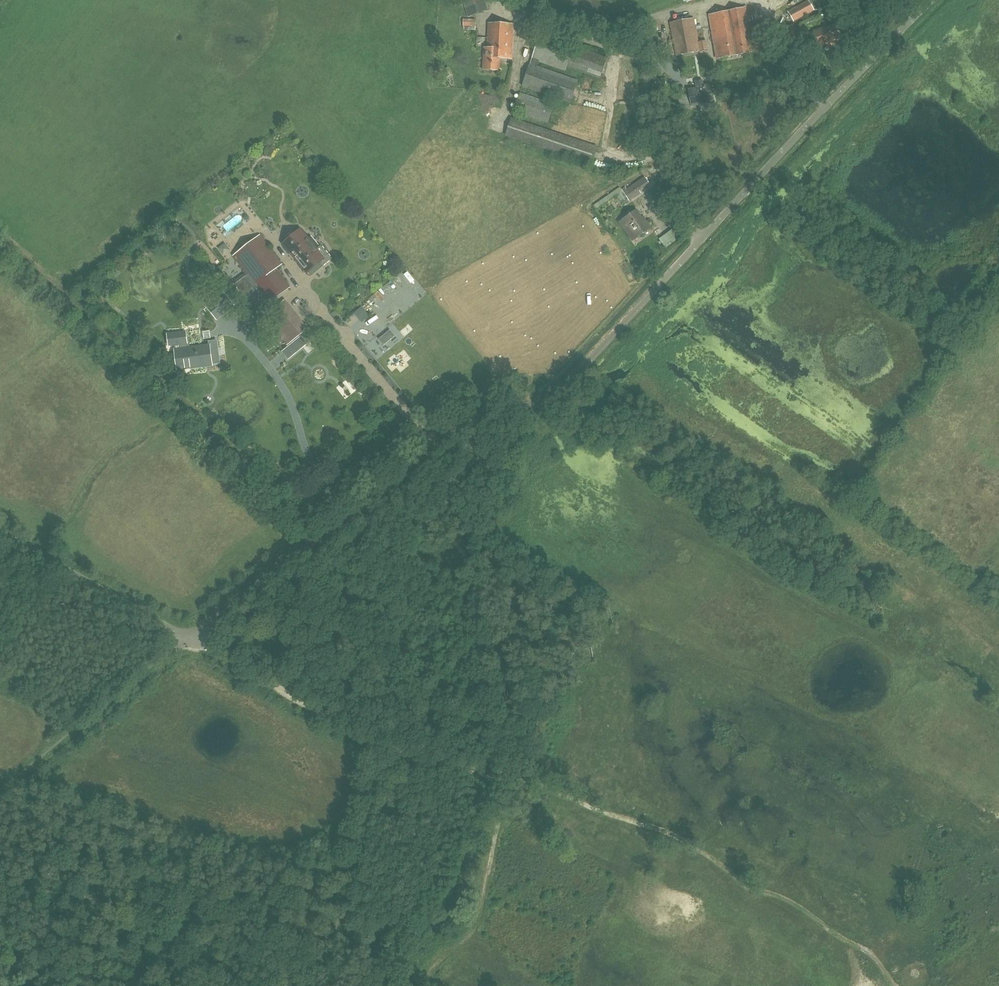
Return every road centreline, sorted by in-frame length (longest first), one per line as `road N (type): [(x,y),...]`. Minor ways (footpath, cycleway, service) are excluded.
road 1 (unclassified): [(190,636),(451,435),(548,400),(701,238)]
road 2 (track): [(896,985),(880,961),(797,909),(757,896),(683,837),(502,774)]
road 3 (unclassified): [(701,238),(660,165),(641,64),(499,0)]
road 4 (unclassified): [(701,238),(932,0)]
road 5 (track): [(0,800),(190,636)]
road 6 (unclassified): [(190,636),(0,531)]

